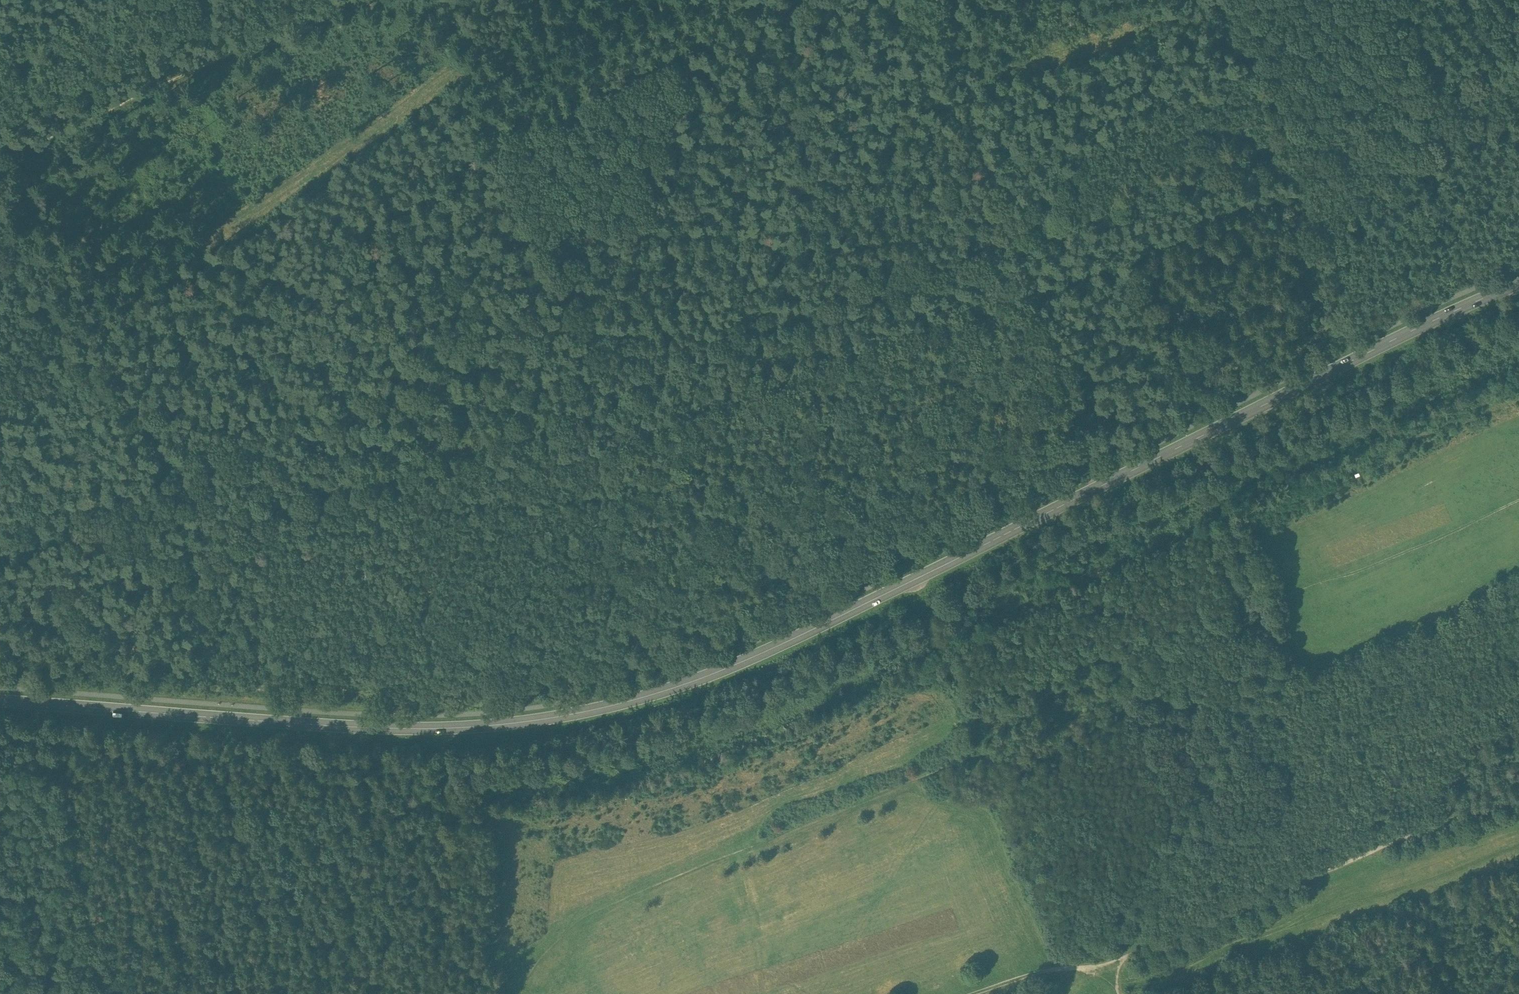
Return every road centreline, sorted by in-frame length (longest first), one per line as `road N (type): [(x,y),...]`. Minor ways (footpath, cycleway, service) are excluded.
road 1 (track): [(1518,55),(1007,237),(814,295),(553,404),(351,471),(253,438),(192,436),(160,461),(0,527)]
road 2 (secondary): [(0,702),(412,729),(542,720),(629,701),(766,652),(1518,285)]
road 3 (track): [(515,993),(555,939),(657,885),(987,752),(1063,749),(1114,732),(1264,616),(1265,668),(1114,972)]
road 4 (track): [(333,0),(0,163)]
road 5 (track): [(814,295),(810,223),(724,0)]
road 6 (track): [(0,233),(144,425),(192,436)]
road 7 (track): [(1264,616),(1193,440)]
road 8 (track): [(1114,972),(1052,969),(974,993)]

